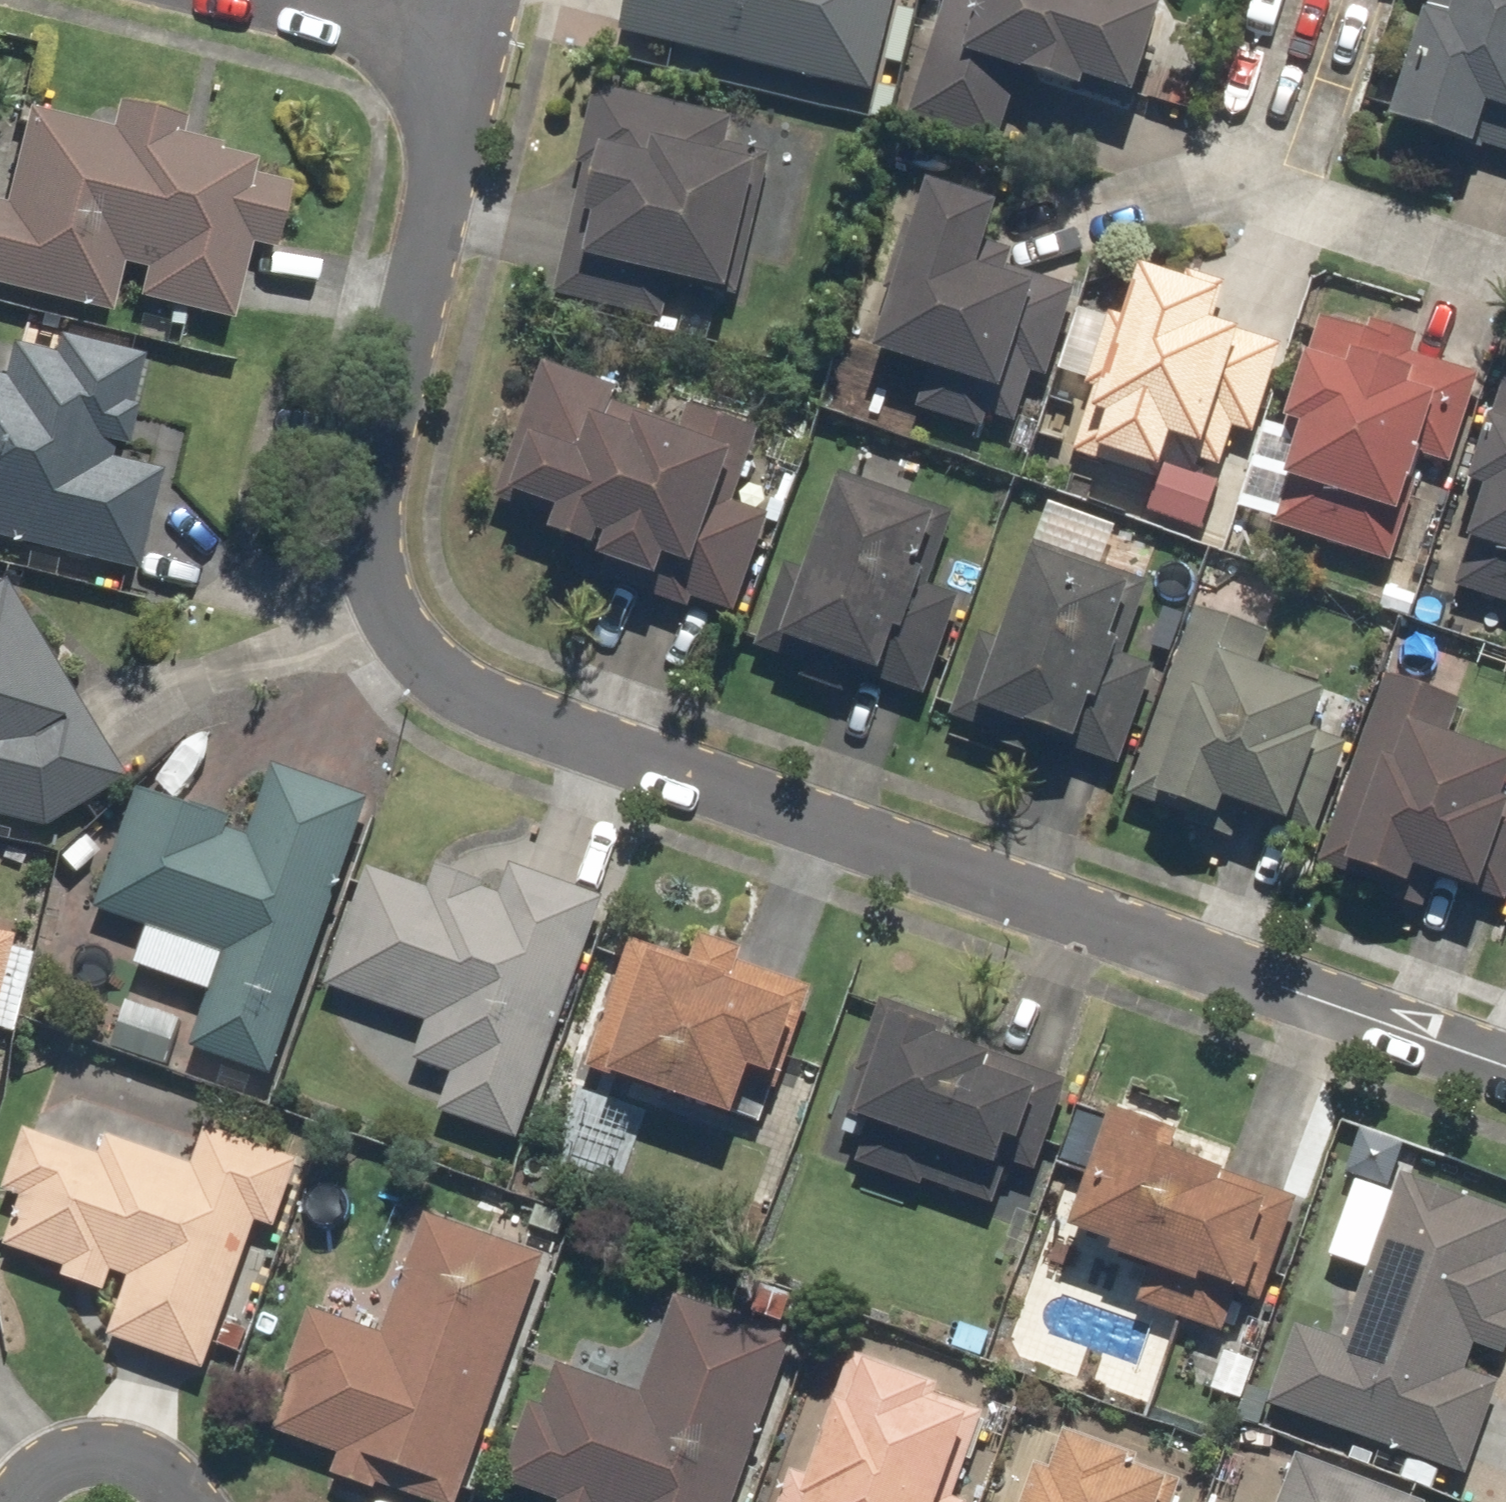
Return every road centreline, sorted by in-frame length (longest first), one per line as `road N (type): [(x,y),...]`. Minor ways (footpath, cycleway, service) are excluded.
road 1 (residential): [(1505,1067),(461,692),(406,637),(382,587),(374,471),(467,62)]
road 2 (residential): [(229,0),(467,62)]
road 3 (residential): [(33,1501),(74,1461),(137,1470),(173,1501)]

